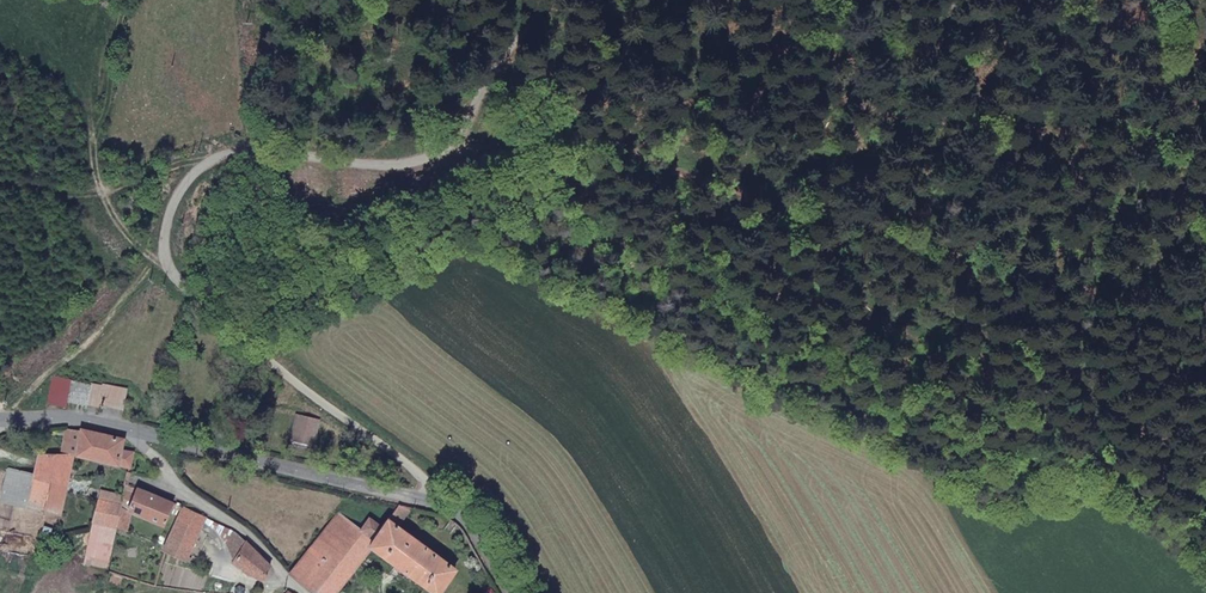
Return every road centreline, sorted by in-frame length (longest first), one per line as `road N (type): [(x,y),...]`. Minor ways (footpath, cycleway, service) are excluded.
road 1 (unclassified): [(452,511),(421,473),(160,265),(167,216),(199,168),(227,156),(394,158),(447,133),(551,0)]
road 2 (track): [(1205,293),(1097,290),(931,264),(639,157),(447,133)]
road 3 (tertiary): [(137,433),(452,511)]
road 4 (unclassified): [(137,433),(167,485),(253,536),(302,592)]
road 5 (track): [(5,419),(160,265)]
road 6 (tertiary): [(5,419),(137,433)]

